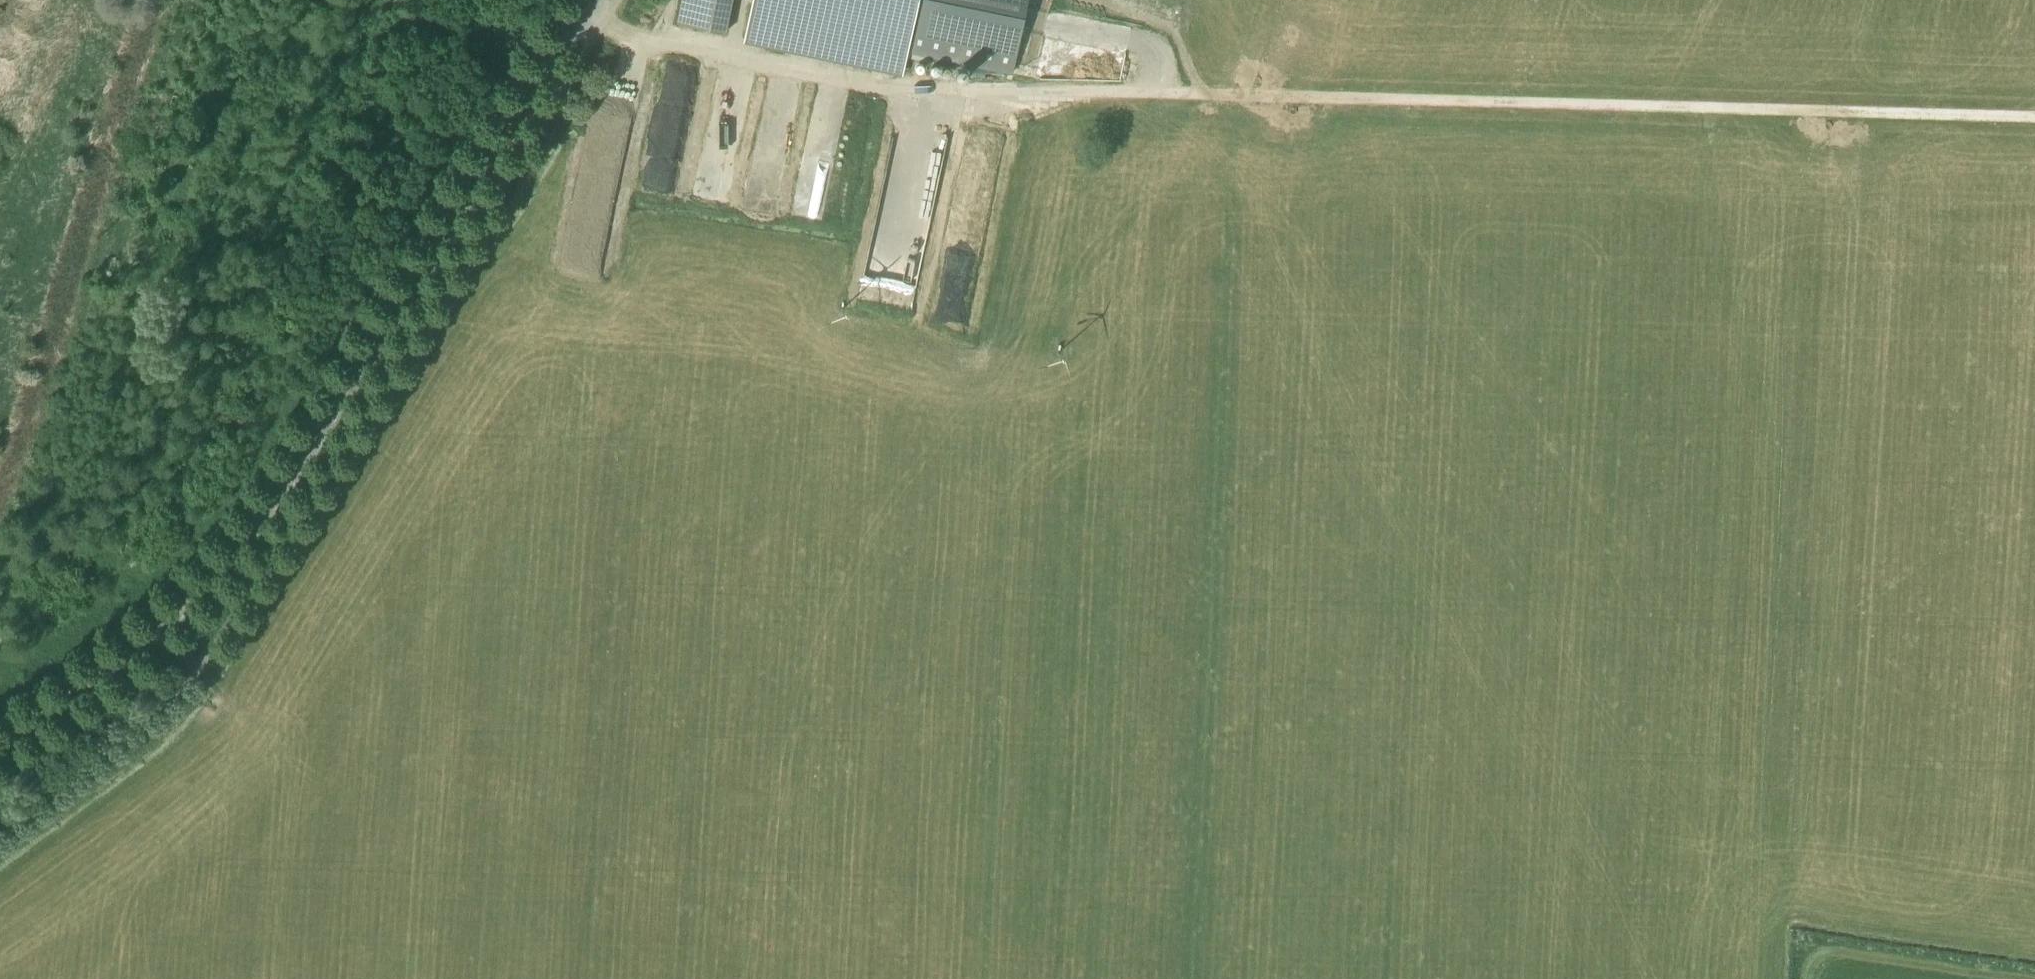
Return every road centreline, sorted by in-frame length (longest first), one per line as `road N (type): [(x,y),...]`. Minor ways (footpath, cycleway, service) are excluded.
road 1 (tertiary): [(0,750),(128,662),(273,503),(595,0)]

